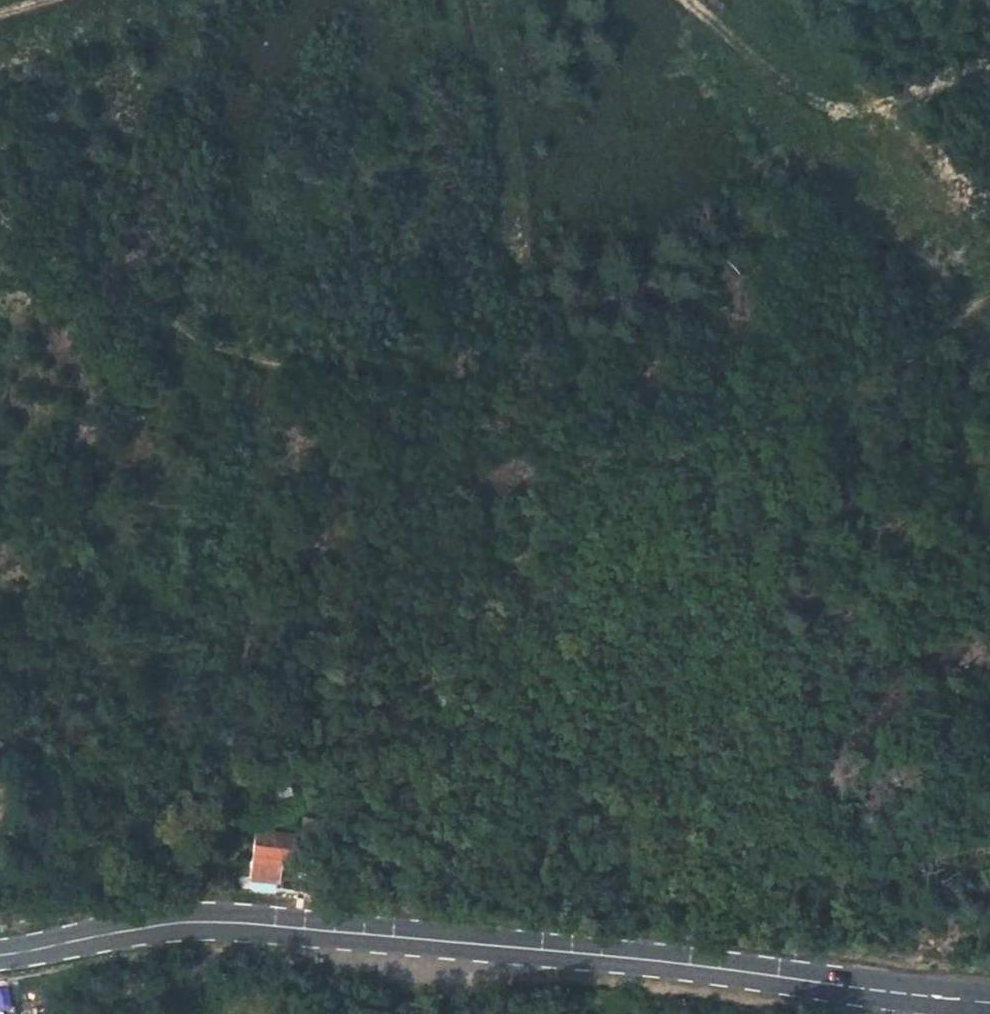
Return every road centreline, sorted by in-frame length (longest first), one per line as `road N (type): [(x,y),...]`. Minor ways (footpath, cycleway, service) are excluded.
road 1 (track): [(0,219),(19,238),(144,301),(296,366),(382,370),(563,436),(666,445),(861,383),(989,302)]
road 2 (secondary): [(989,999),(845,996),(162,922),(0,953)]

